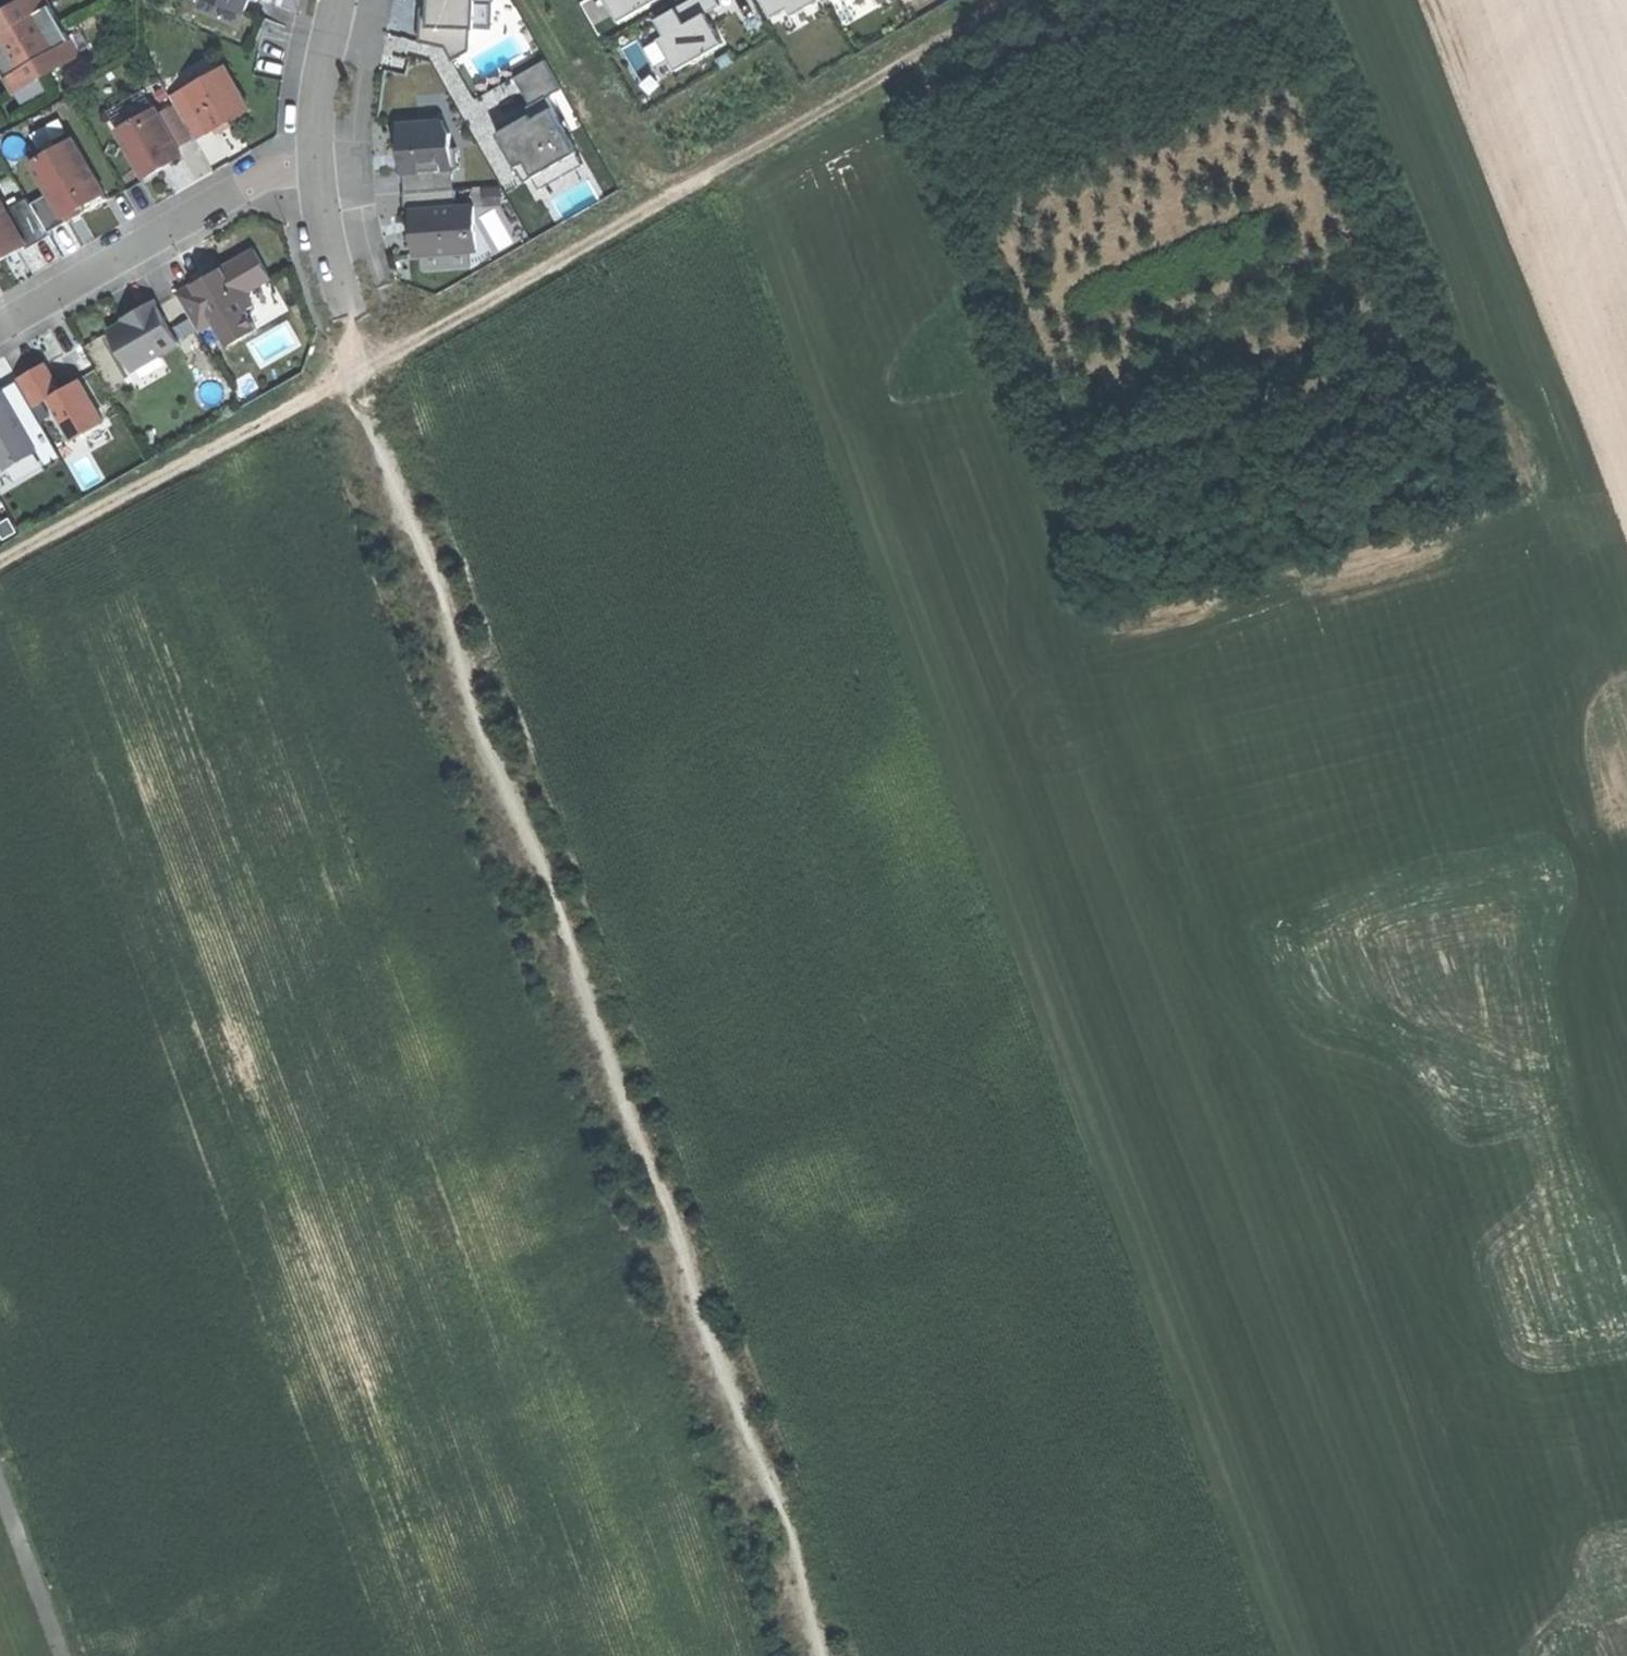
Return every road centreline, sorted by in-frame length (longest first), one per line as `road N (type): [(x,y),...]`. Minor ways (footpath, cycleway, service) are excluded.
road 1 (track): [(0,565),(367,375),(1006,0)]
road 2 (residential): [(0,328),(257,180),(320,155)]
road 3 (residential): [(320,155),(343,0)]
road 4 (residential): [(352,307),(326,214),(320,155)]

